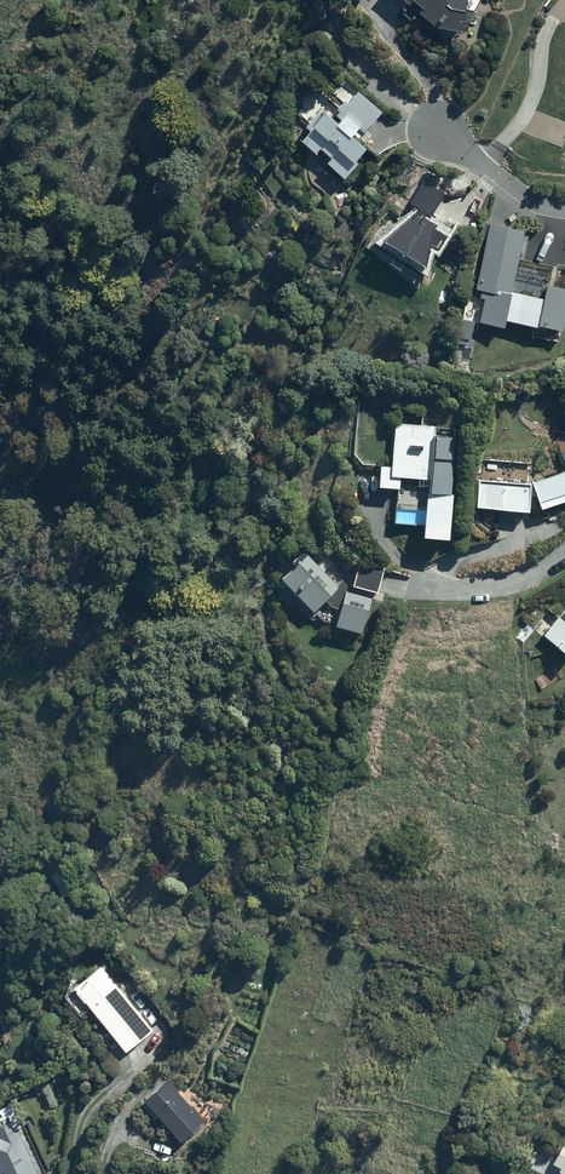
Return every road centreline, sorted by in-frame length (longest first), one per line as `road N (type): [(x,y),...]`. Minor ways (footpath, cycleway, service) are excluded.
road 1 (residential): [(564,551),(521,577),(422,585)]
road 2 (residential): [(564,209),(525,195),(438,131)]

